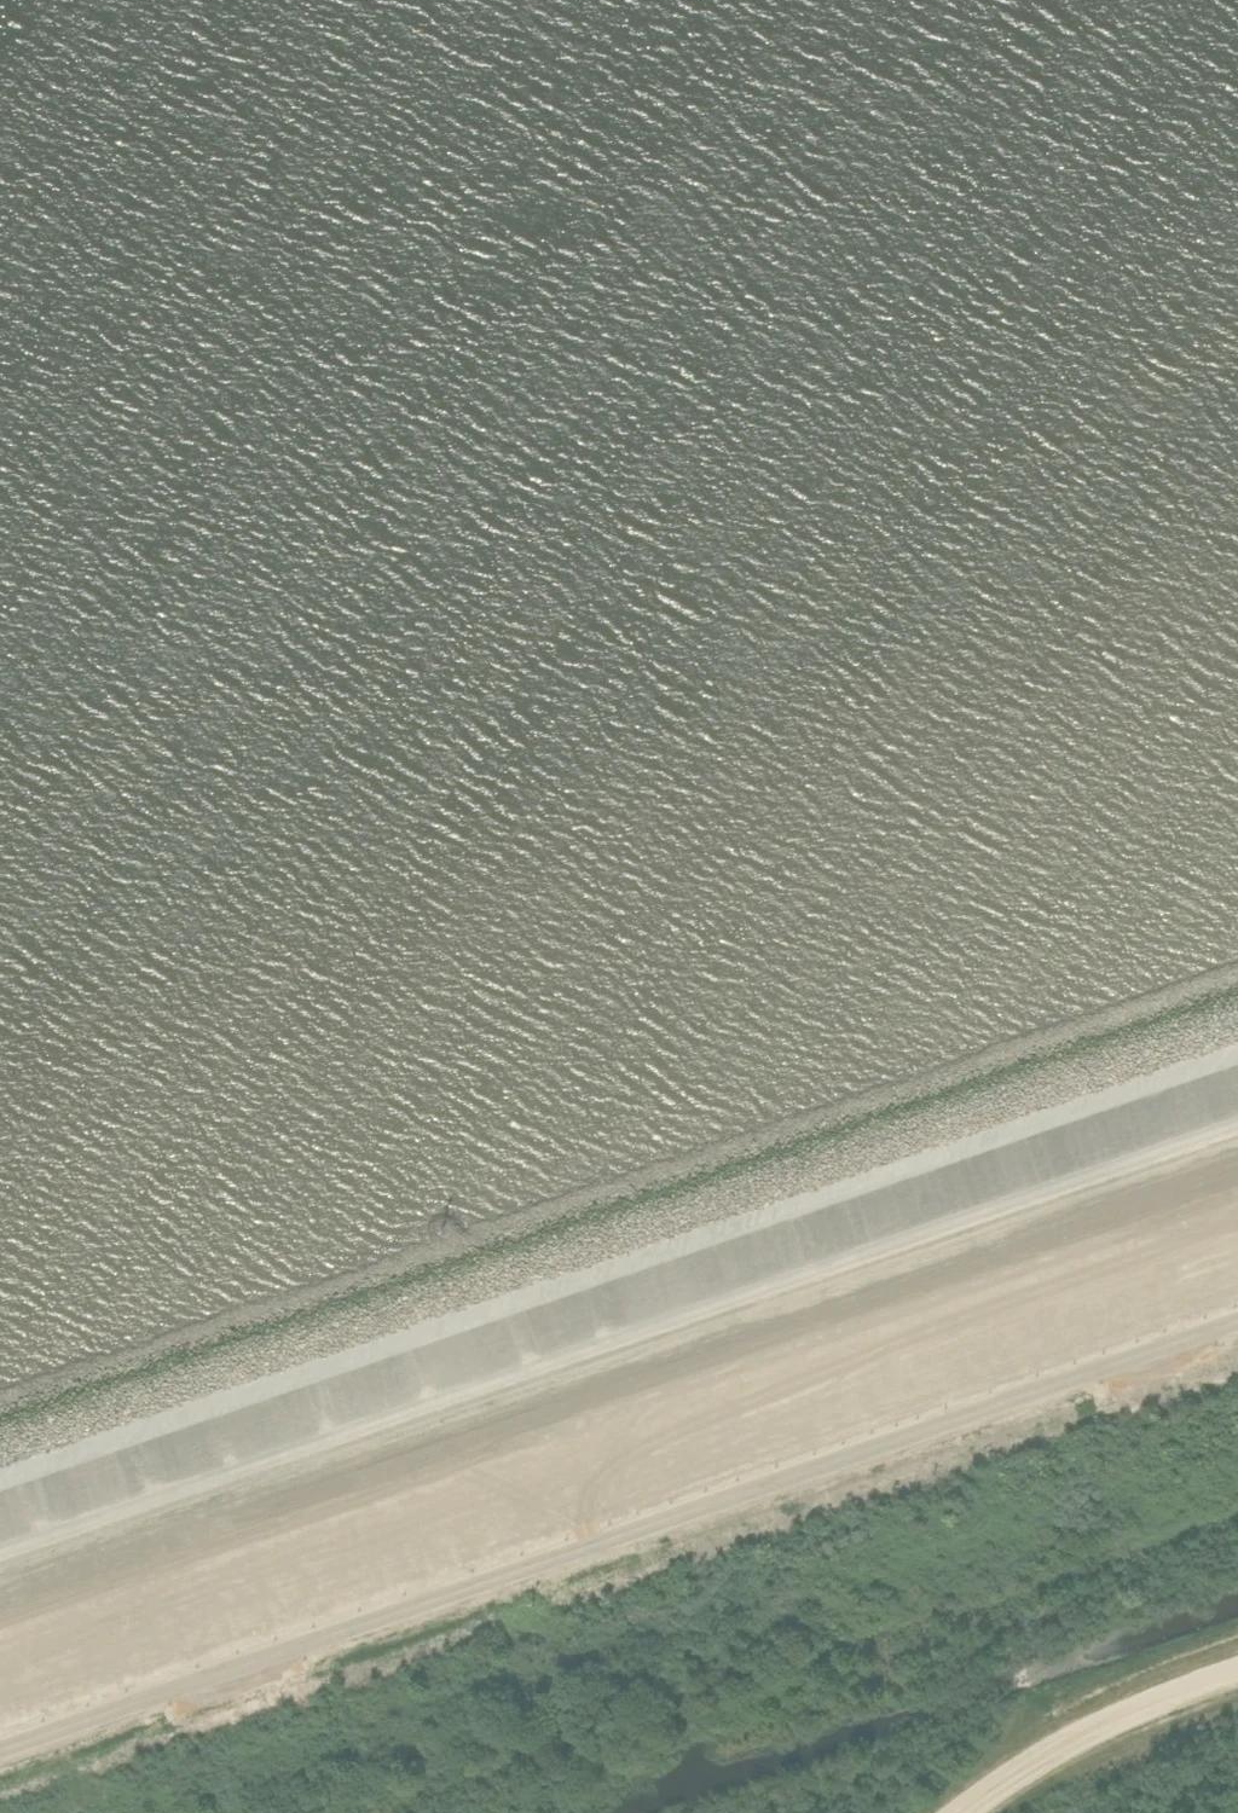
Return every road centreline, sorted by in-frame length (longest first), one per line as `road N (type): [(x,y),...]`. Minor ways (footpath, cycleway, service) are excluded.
road 1 (track): [(1237,1043),(0,1478)]
road 2 (track): [(957,1812),(1064,1740),(1237,1671)]

